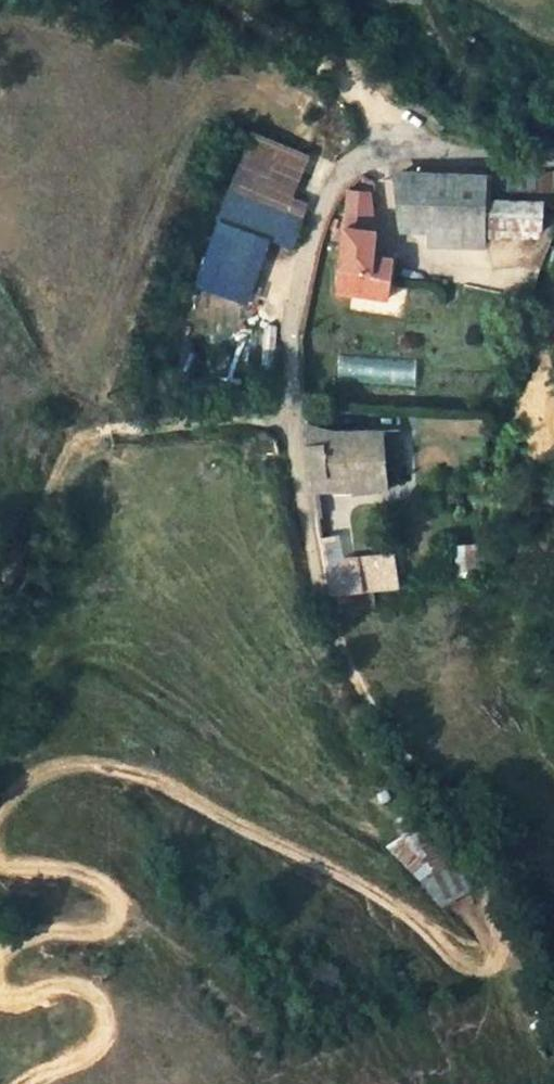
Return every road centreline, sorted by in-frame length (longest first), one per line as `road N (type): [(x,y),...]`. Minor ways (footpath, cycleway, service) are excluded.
road 1 (track): [(0,818),(43,774),(69,765),(127,766),(405,909),(439,945),(475,965),(494,965),(469,831)]
road 2 (unclassified): [(553,151),(449,149),(396,133),(341,161),(302,237),(286,310),(284,432),(319,624)]
road 3 (track): [(0,950),(37,932),(117,930),(124,895),(75,870),(0,857)]
road 4 (track): [(19,1083),(76,1065),(108,1031),(107,1008),(59,988),(12,990),(0,977)]
road 5 (track): [(396,133),(335,75),(226,0)]

